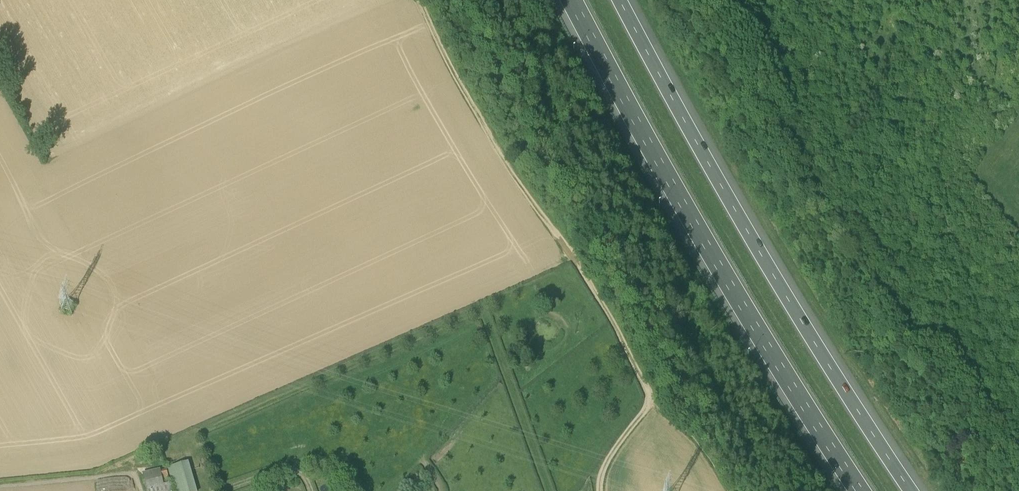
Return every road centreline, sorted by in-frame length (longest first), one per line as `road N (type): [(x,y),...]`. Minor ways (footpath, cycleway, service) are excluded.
road 1 (motorway): [(913,490),(623,0)]
road 2 (motorway): [(568,0),(761,348),(855,490)]
road 3 (track): [(652,400),(602,301),(506,158),(419,0)]

